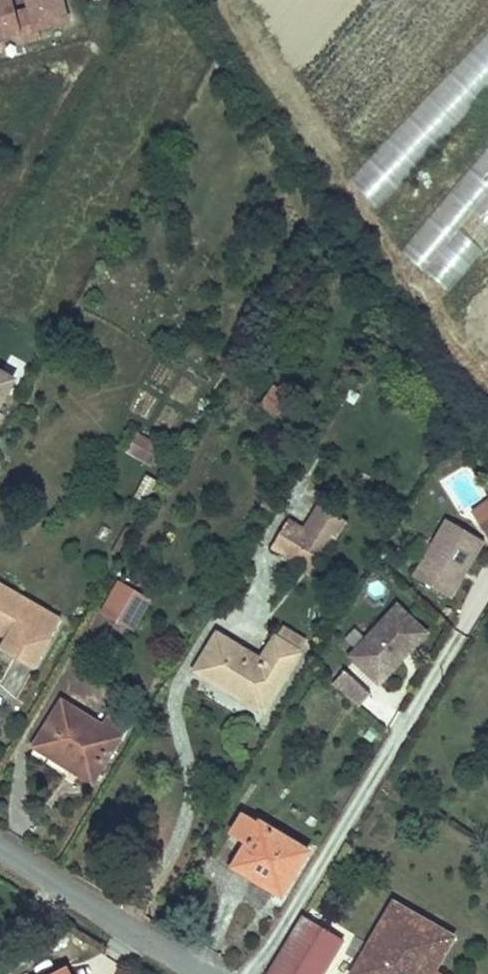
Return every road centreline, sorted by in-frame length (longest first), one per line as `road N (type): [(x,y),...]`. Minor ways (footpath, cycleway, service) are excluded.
road 1 (residential): [(201,973),(0,850)]

